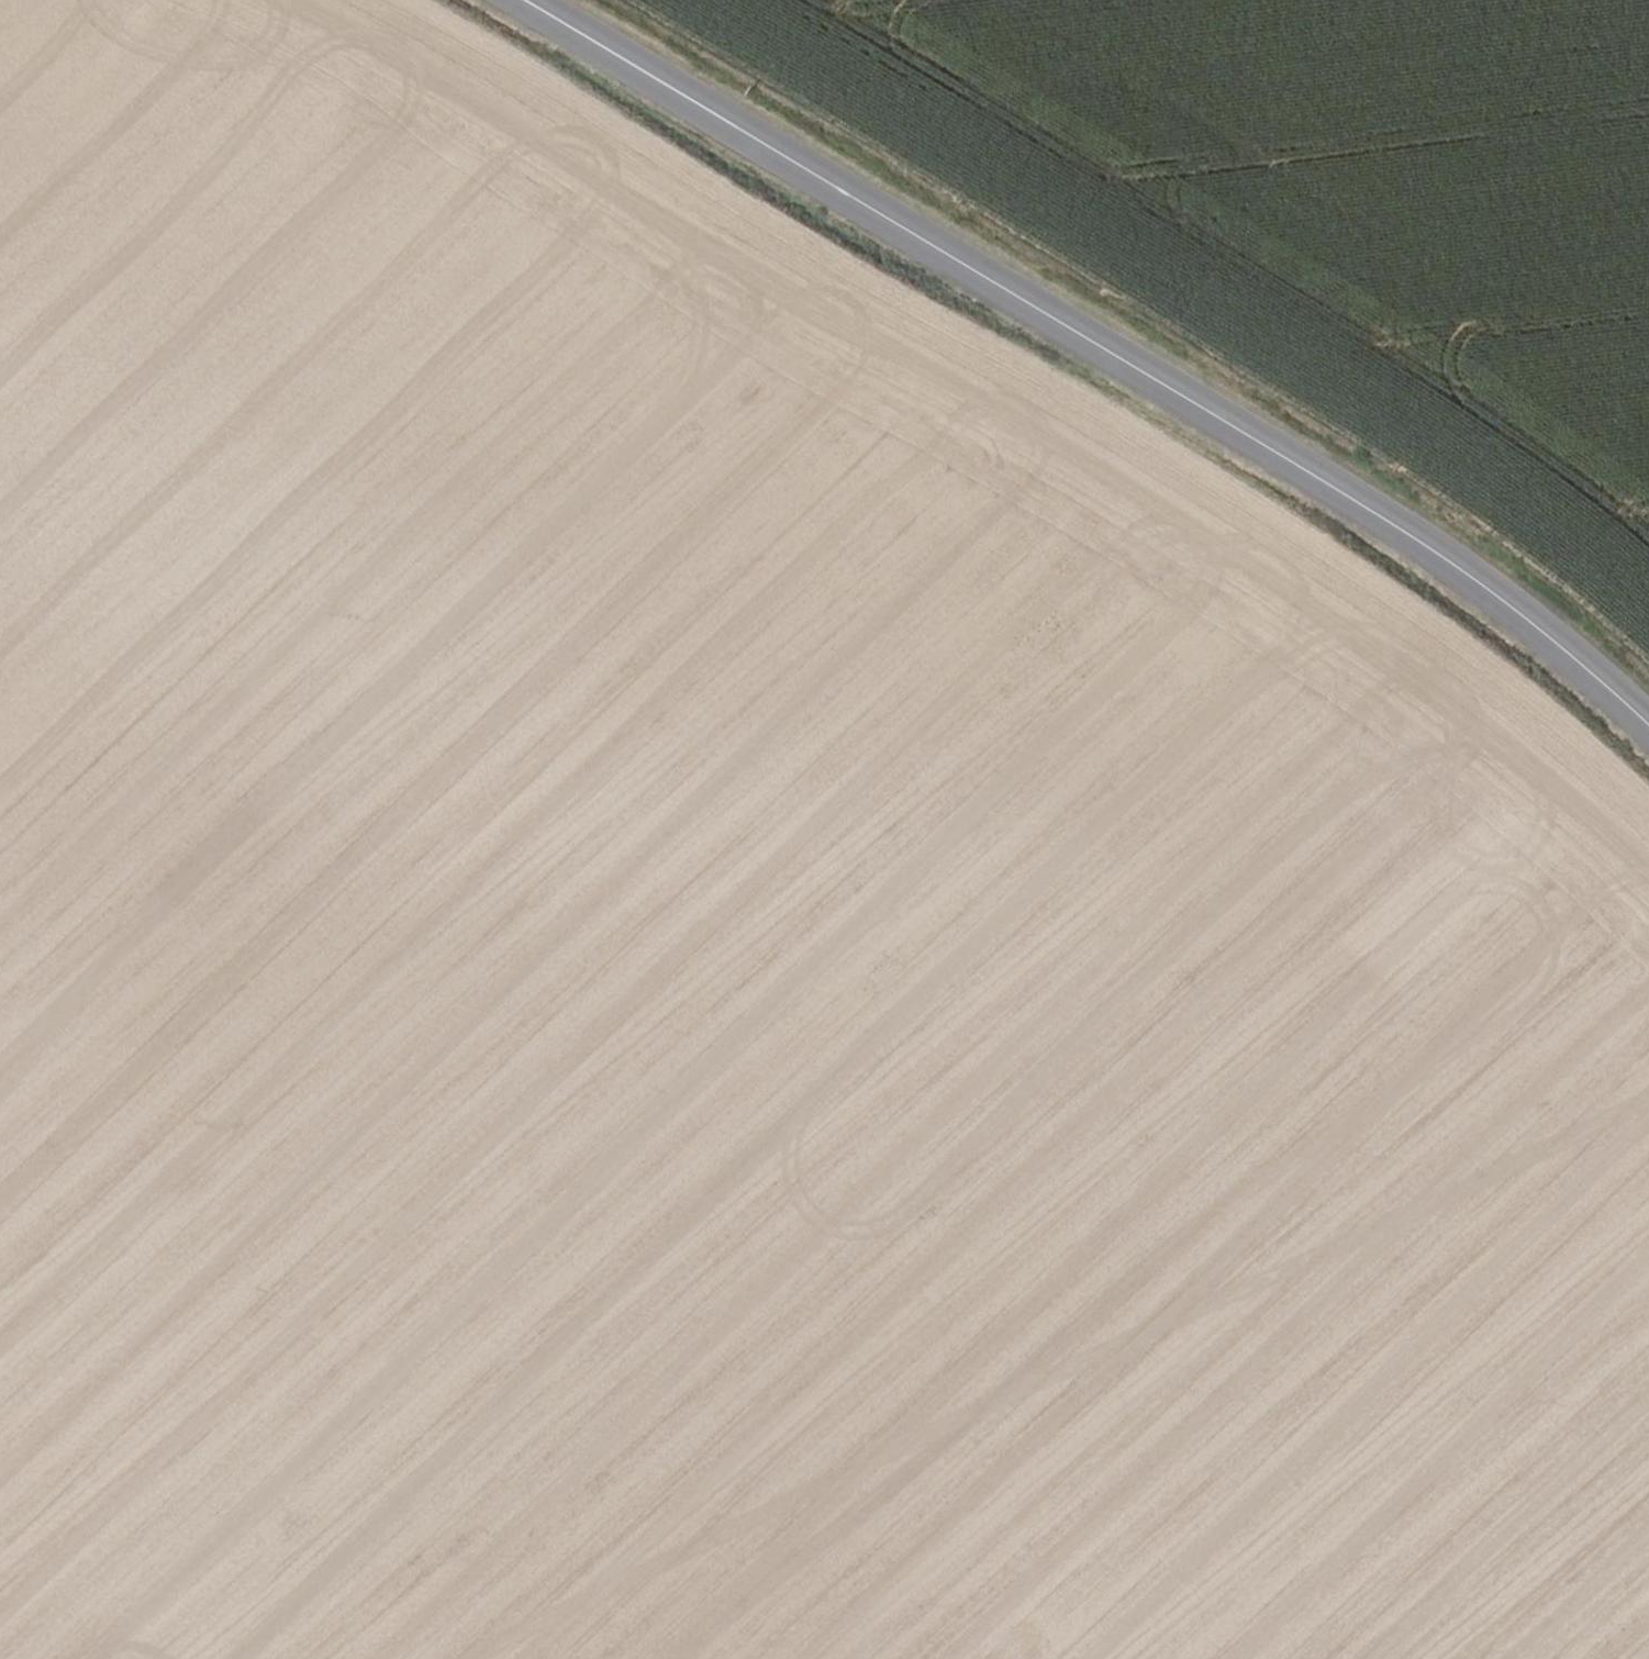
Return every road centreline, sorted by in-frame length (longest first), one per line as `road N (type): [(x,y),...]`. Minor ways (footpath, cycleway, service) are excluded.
road 1 (secondary): [(526,0),(1369,509),(1505,602),(1648,728)]

